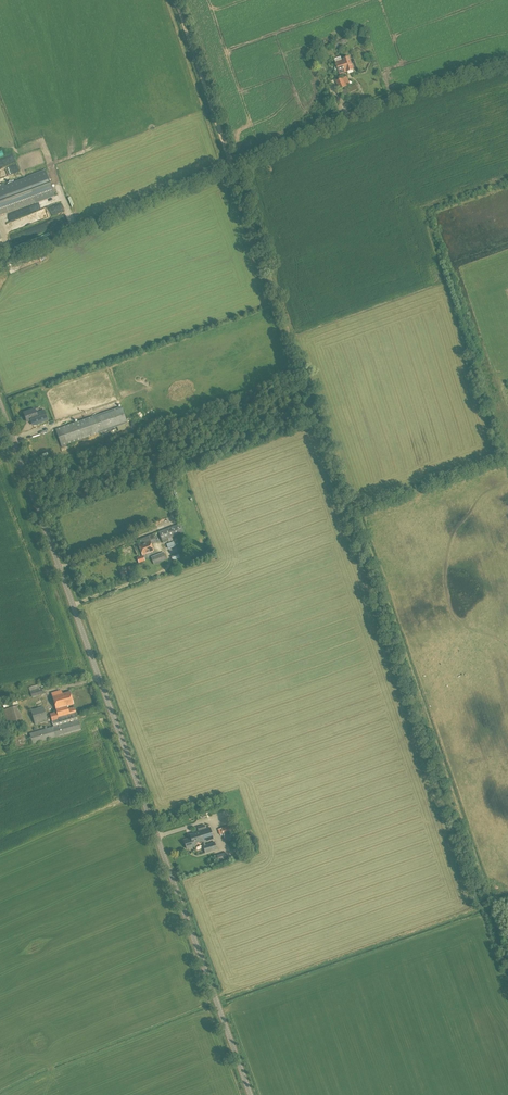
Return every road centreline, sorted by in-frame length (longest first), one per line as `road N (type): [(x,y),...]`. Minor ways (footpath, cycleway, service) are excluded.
road 1 (track): [(178,0),(483,904),(480,914),(218,1006),(1,1094)]
road 2 (tertiary): [(251,1094),(0,405)]
road 3 (unclassified): [(0,262),(377,104),(507,61)]

